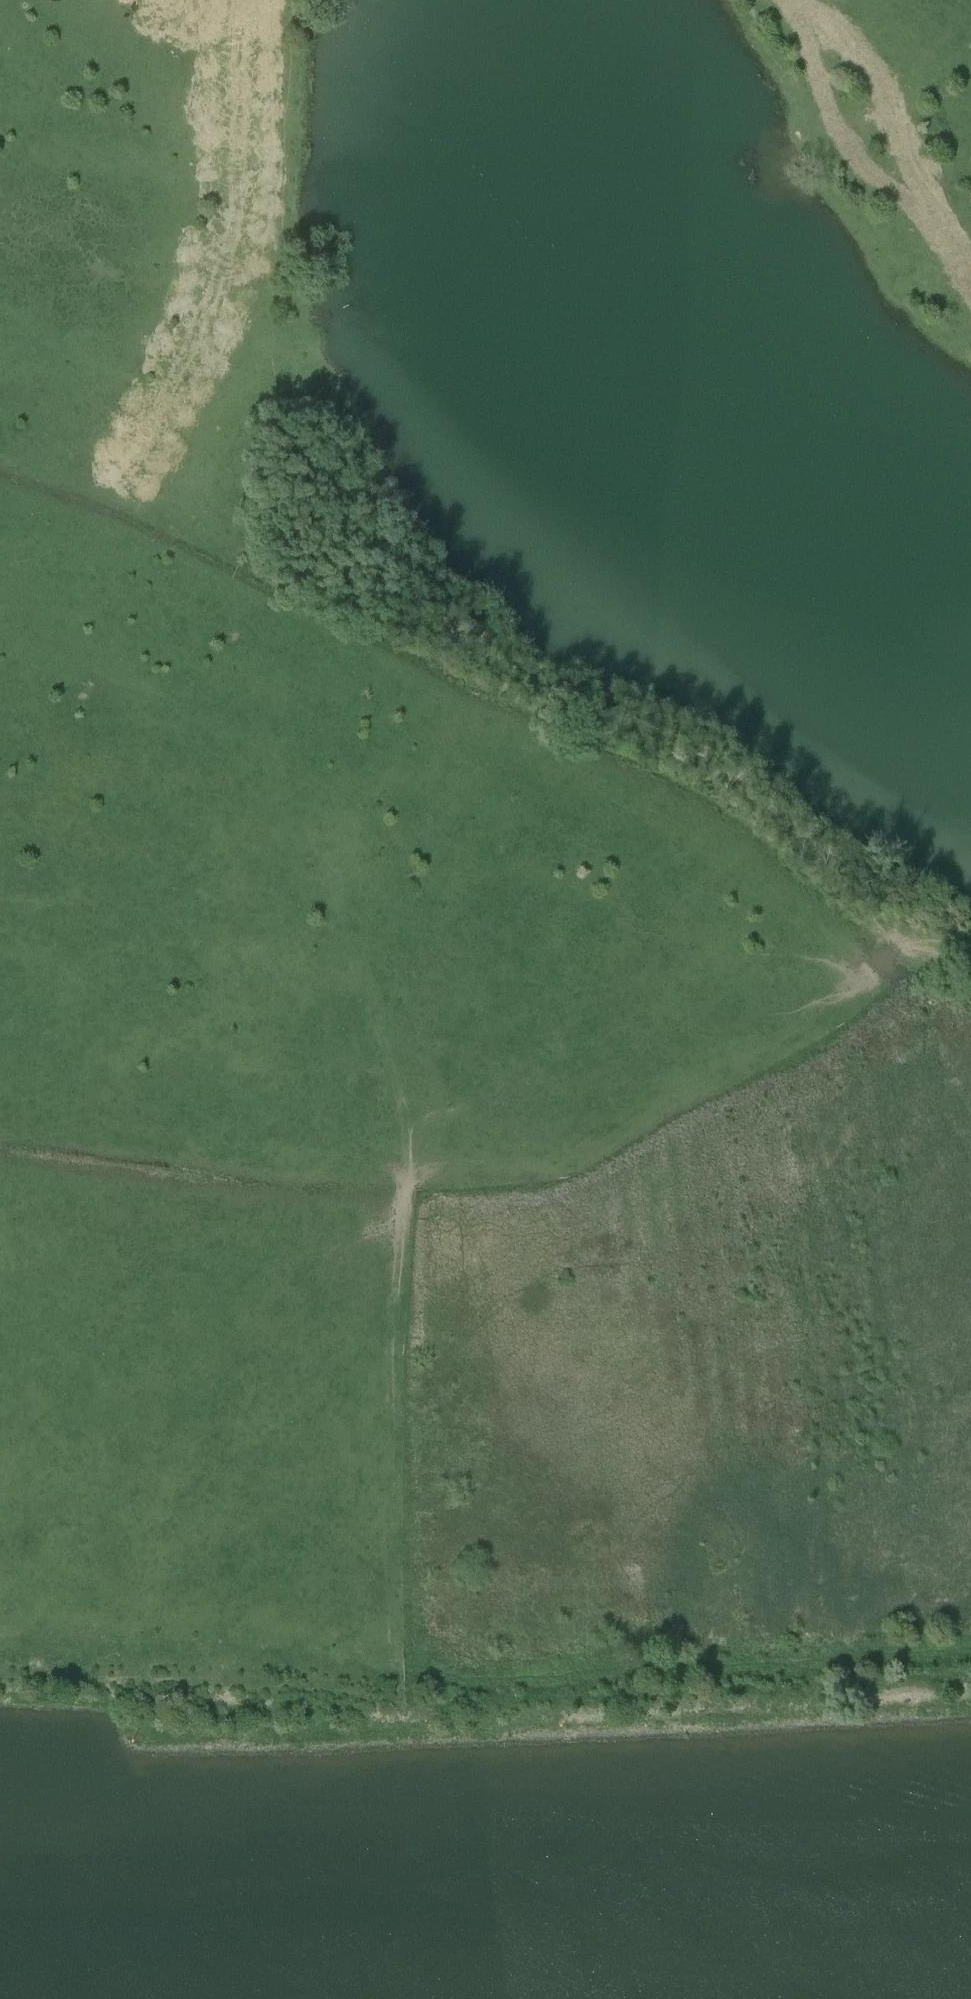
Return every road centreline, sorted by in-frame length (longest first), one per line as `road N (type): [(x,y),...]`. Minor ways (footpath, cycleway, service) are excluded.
road 1 (track): [(806,0),(844,33),(970,74)]

